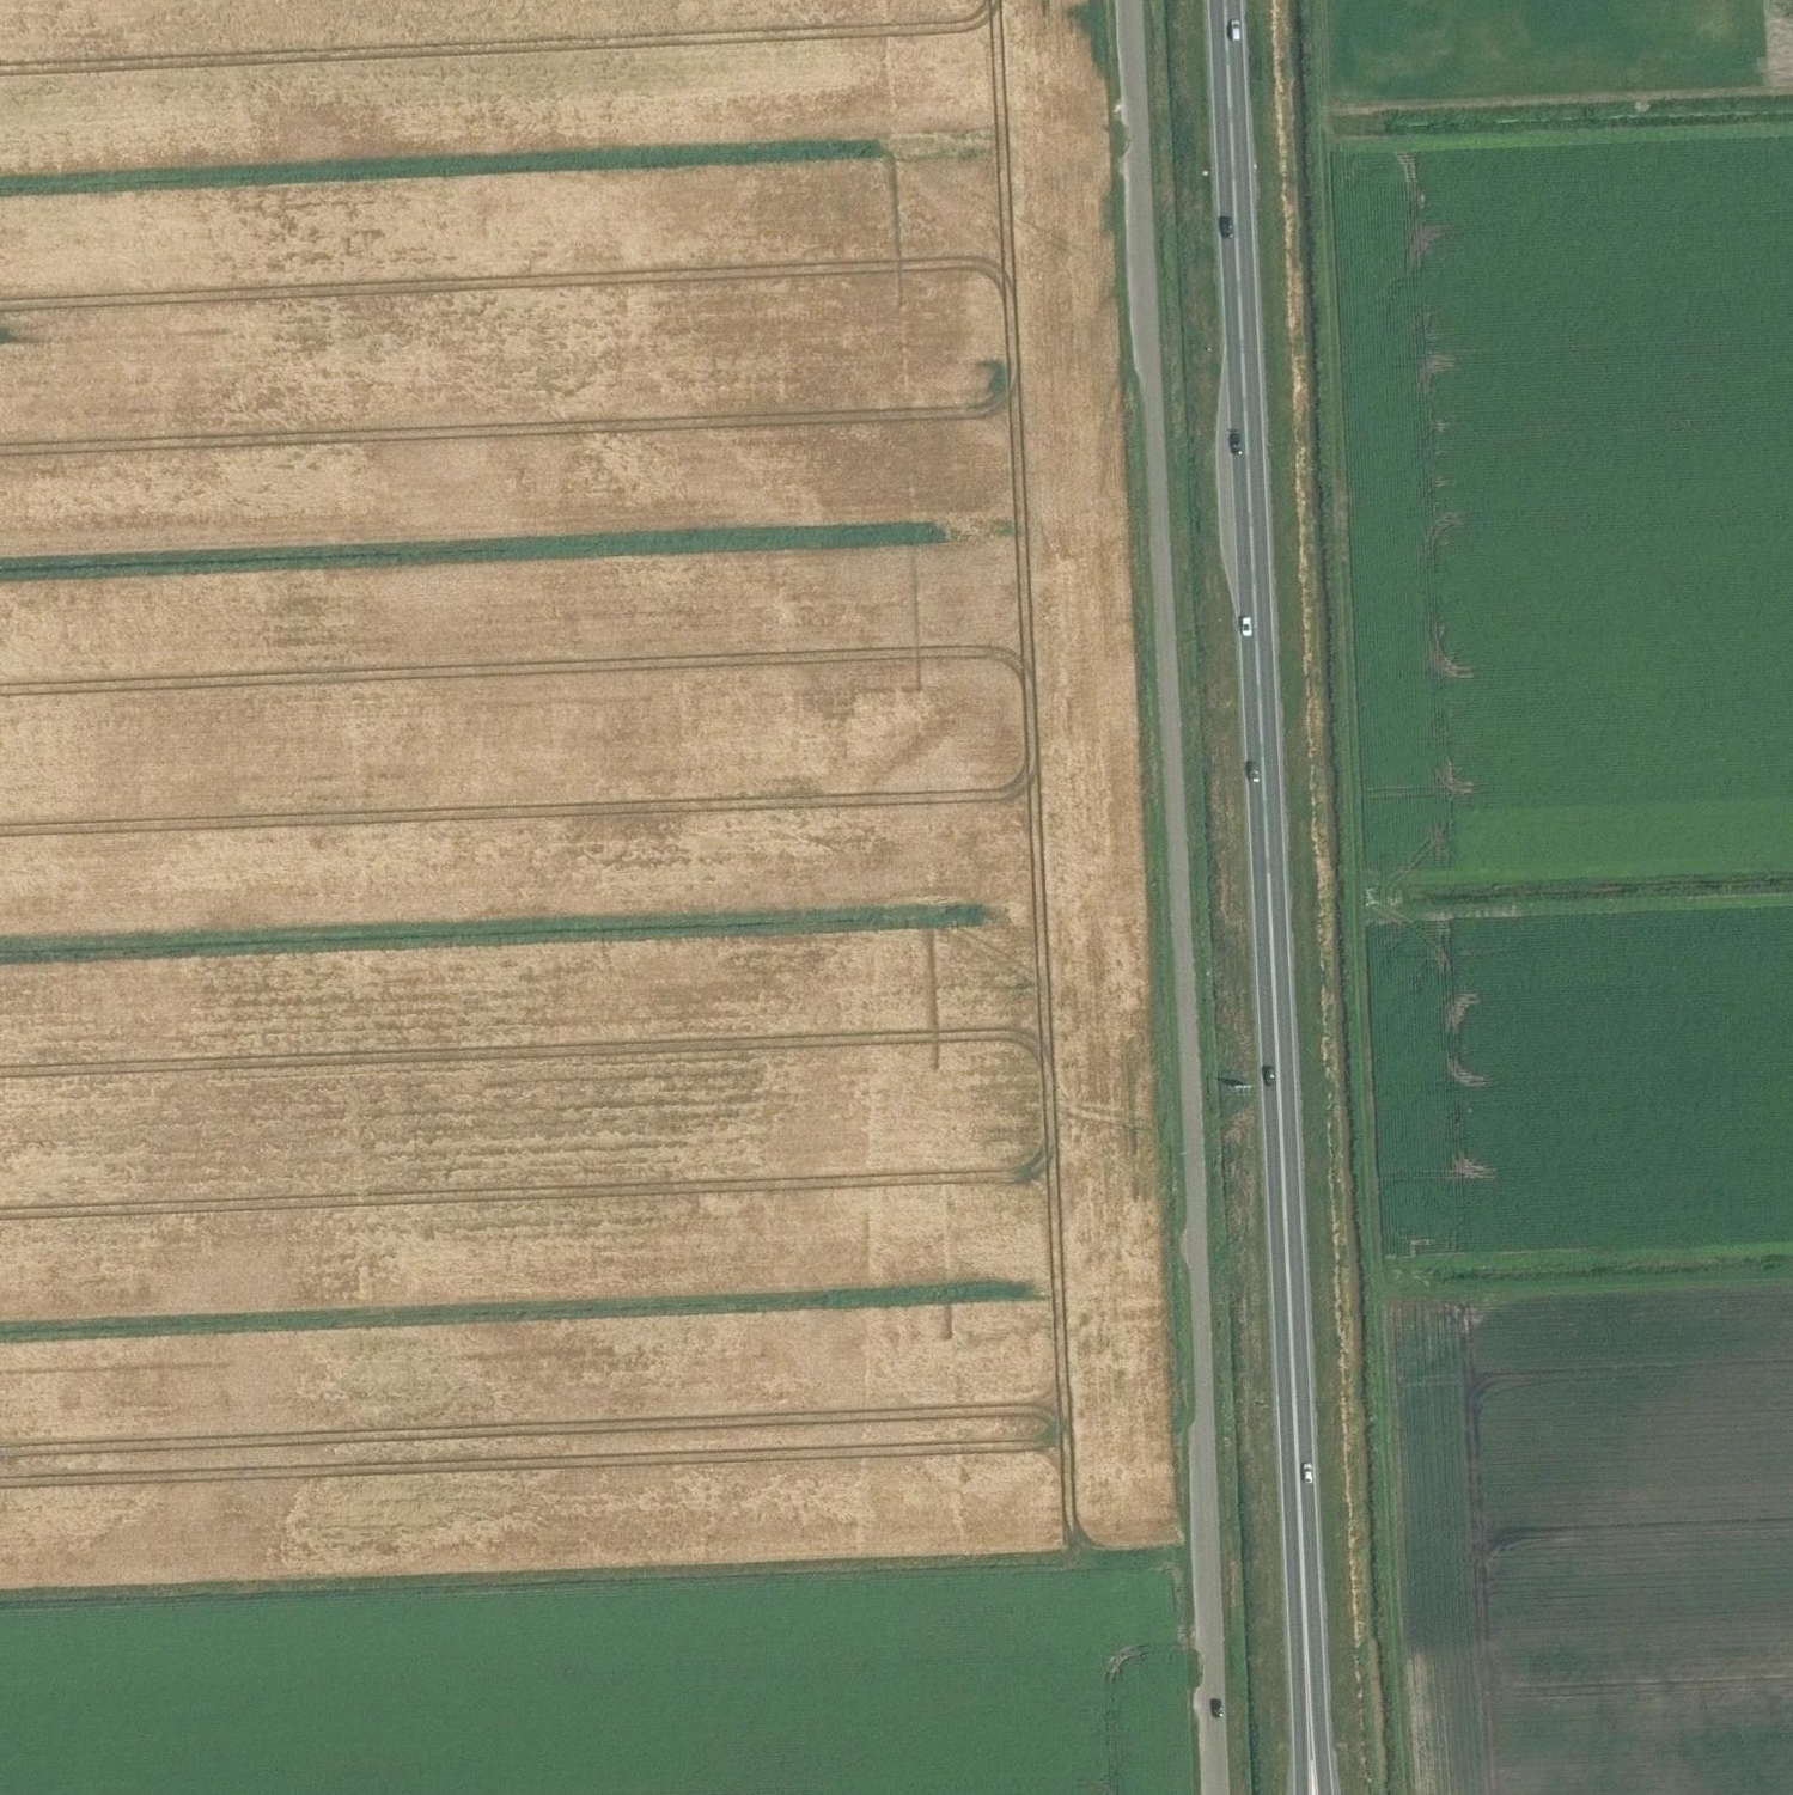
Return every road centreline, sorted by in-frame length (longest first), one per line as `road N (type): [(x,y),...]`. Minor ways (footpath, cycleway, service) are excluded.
road 1 (unclassified): [(1218,1794),(1189,1010),(1131,0)]
road 2 (trunk): [(1312,1762),(1225,0)]

